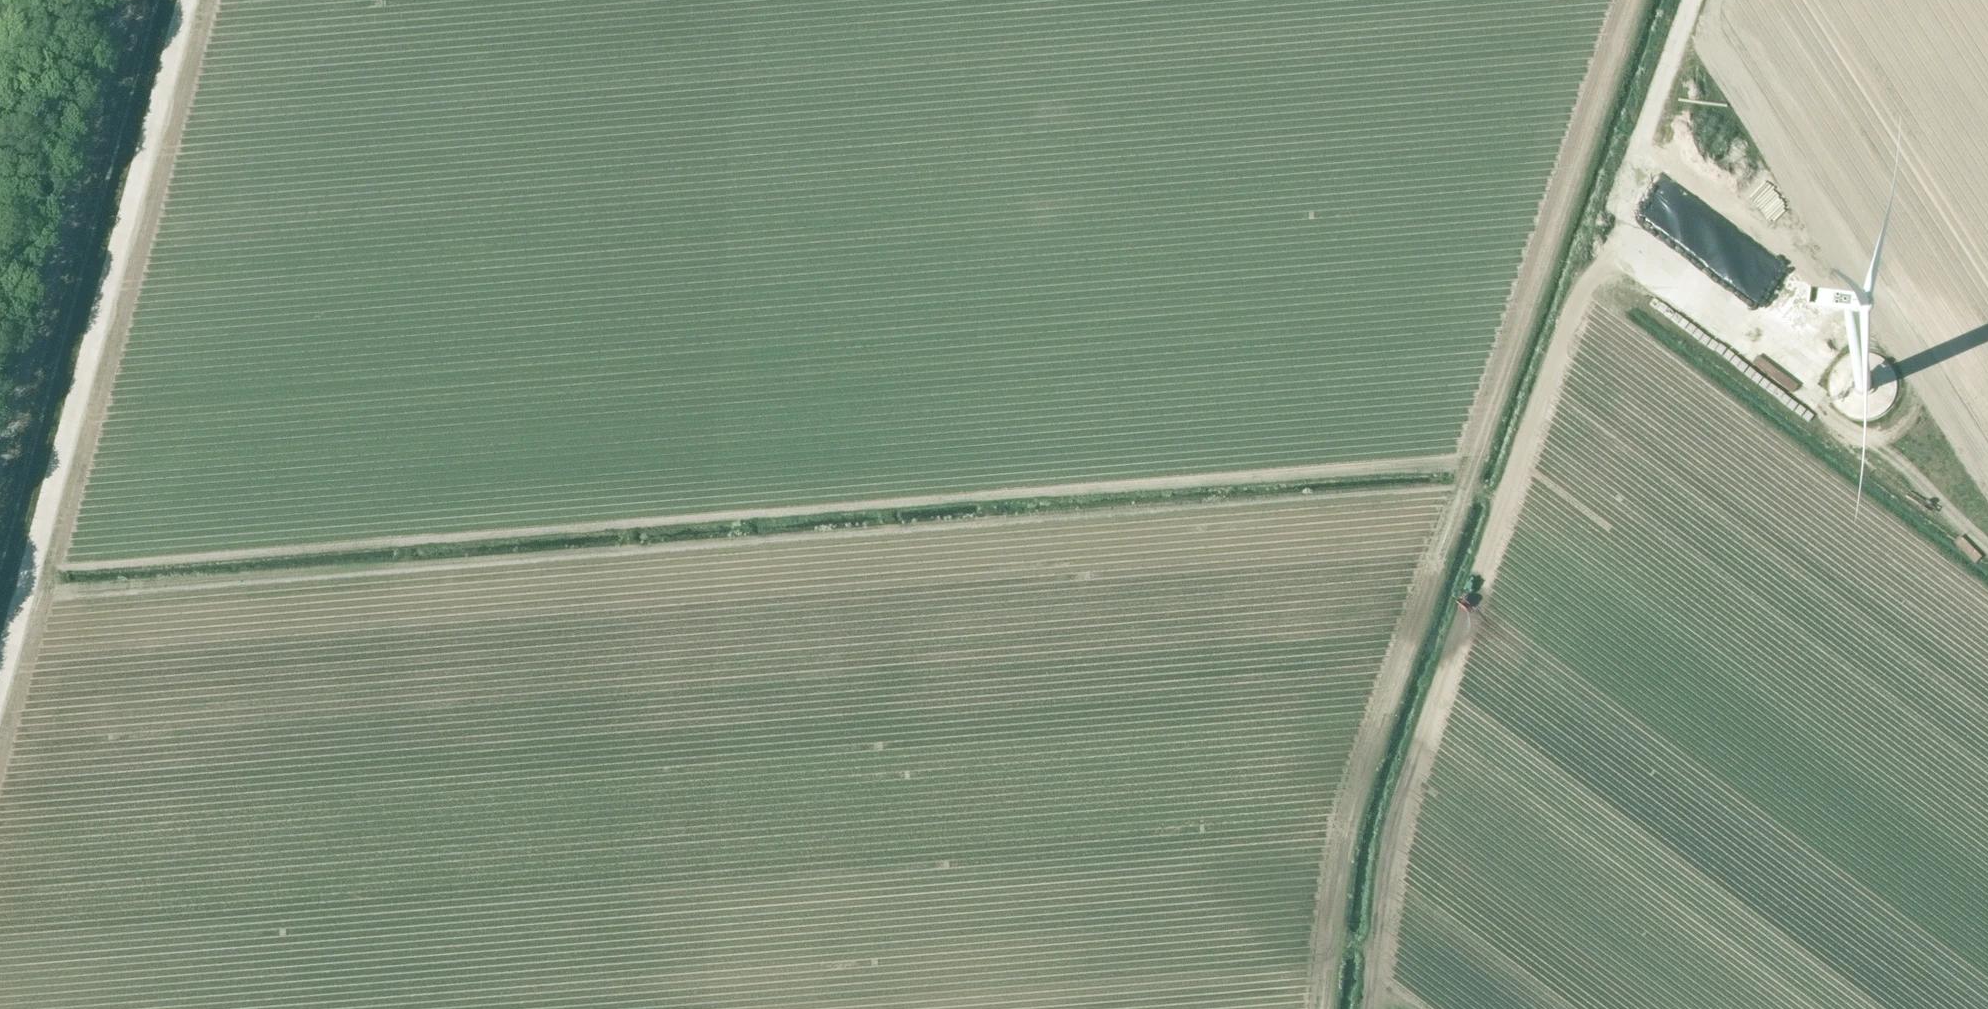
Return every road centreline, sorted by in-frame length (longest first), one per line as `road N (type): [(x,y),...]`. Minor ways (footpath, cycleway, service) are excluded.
road 1 (unclassified): [(0,452),(125,0)]
road 2 (track): [(1599,247),(1692,0)]

